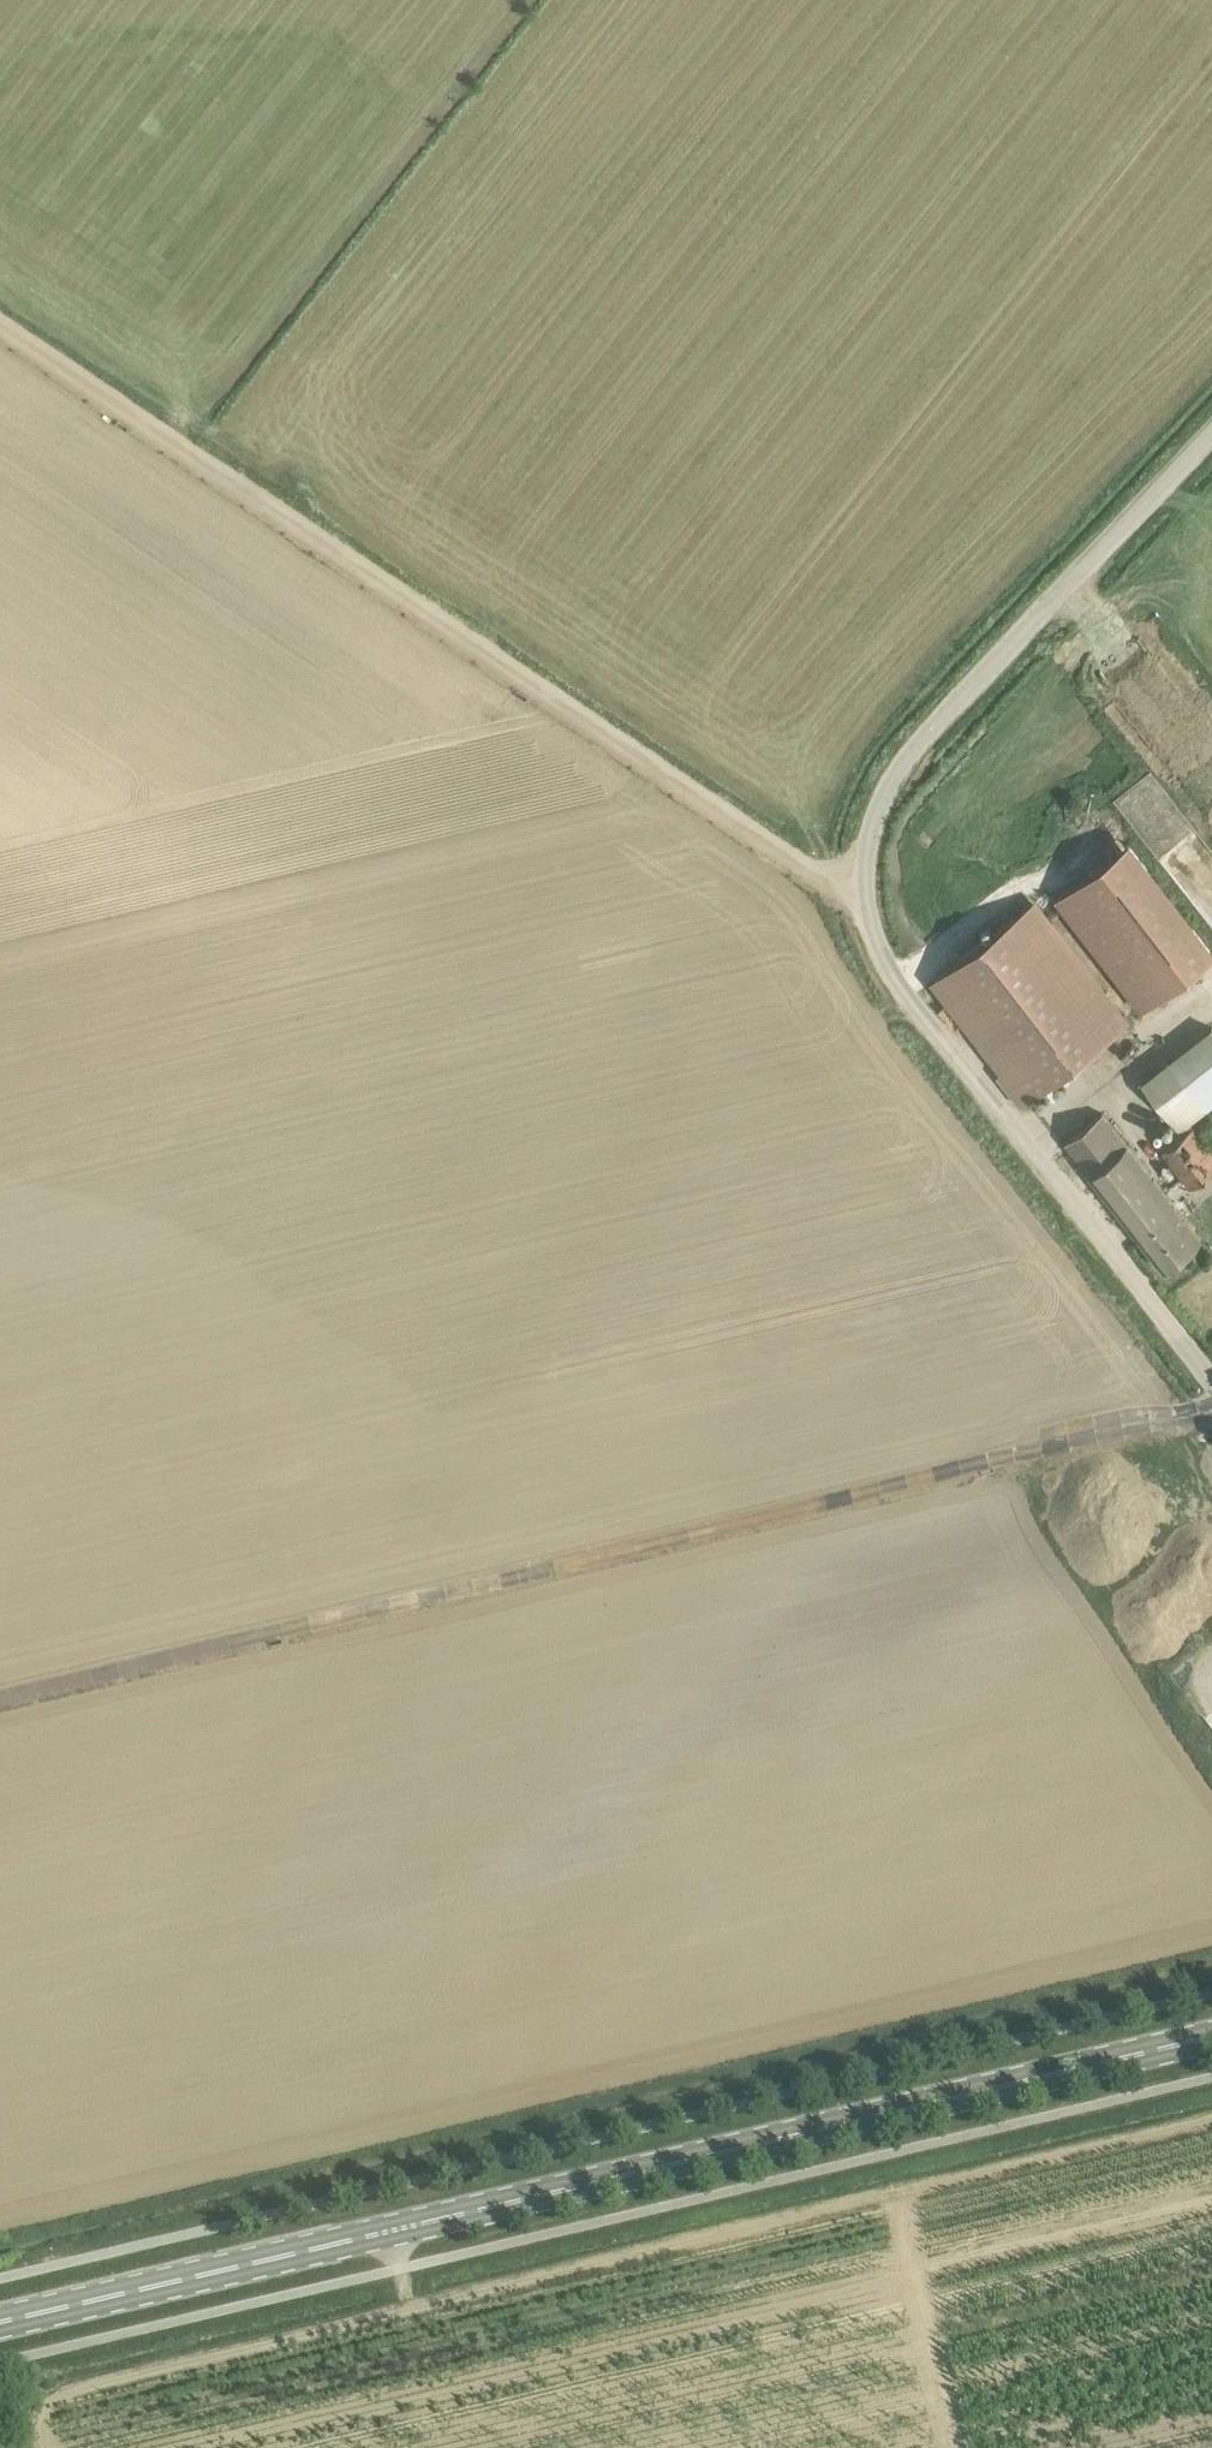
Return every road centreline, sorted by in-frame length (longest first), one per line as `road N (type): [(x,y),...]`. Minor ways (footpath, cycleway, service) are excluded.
road 1 (unclassified): [(1211,1384),(895,982),(865,907),(873,854),(902,776),(1211,444)]
road 2 (primary): [(1211,2039),(122,2301)]
road 3 (track): [(865,907),(0,316)]
road 4 (primary): [(0,2330),(122,2301)]

